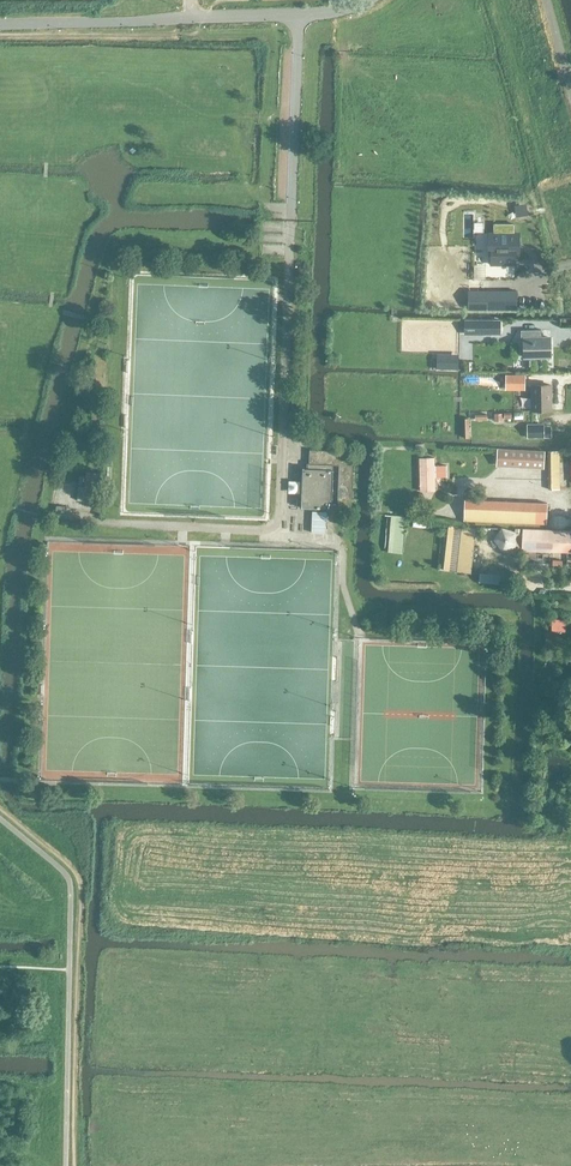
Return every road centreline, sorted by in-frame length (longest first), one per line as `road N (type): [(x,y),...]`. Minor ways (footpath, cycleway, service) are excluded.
road 1 (unclassified): [(0,24),(338,13)]

